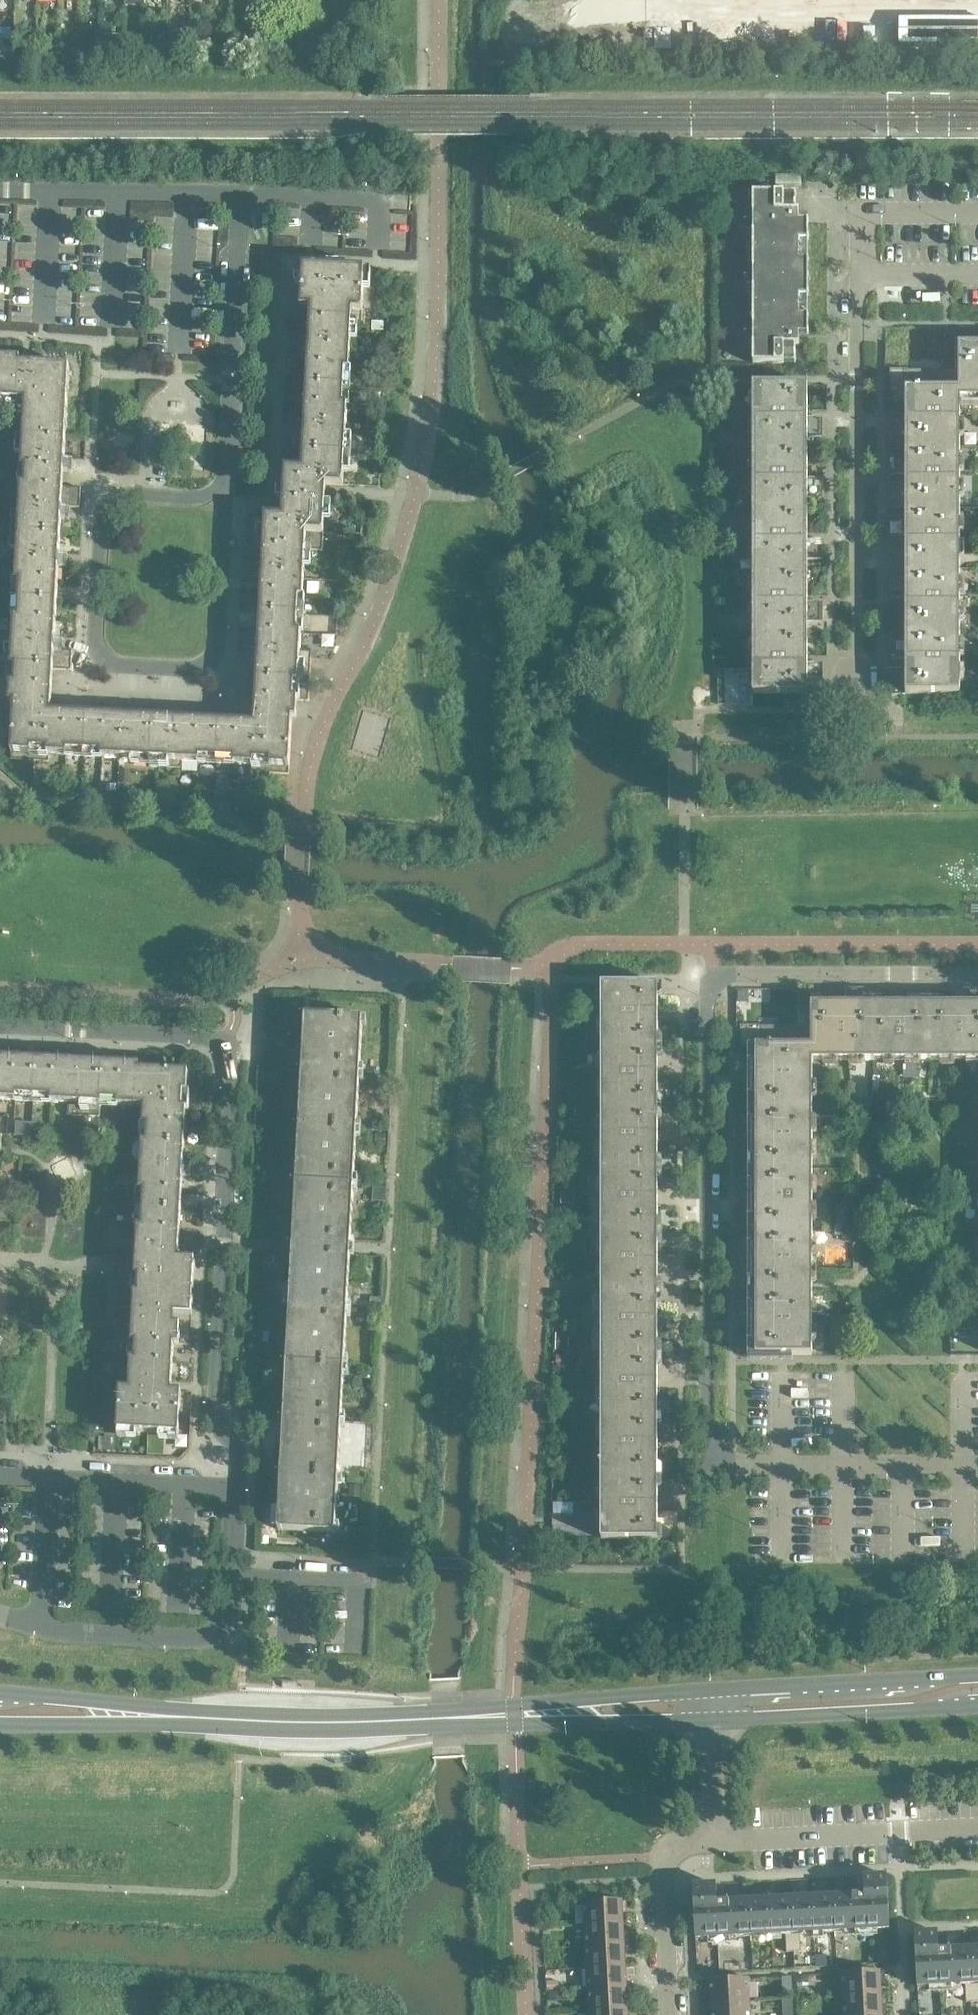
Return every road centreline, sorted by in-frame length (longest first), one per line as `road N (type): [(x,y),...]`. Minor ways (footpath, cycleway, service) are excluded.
road 1 (residential): [(977,975),(728,973),(707,991),(713,1470),(977,1468)]
road 2 (residential): [(228,493),(216,680),(85,673),(91,484)]
road 3 (residential): [(238,1484),(243,1455),(218,1421),(229,1047)]
road 4 (residential): [(859,684),(862,277)]
road 5 (residential): [(42,1624),(74,1634),(217,1638),(230,1618),(238,1484)]
road 6 (residential): [(228,493),(241,192)]
road 7 (tertiary): [(170,1717),(461,1720)]
road 8 (tertiary): [(977,1675),(712,1692)]
road 9 (tertiary): [(713,1720),(977,1707)]
road 10 (residential): [(715,1840),(977,1824)]
road 11 (tertiary): [(712,1692),(515,1705),(461,1720)]
road 12 (tertiary): [(461,1720),(713,1720)]
road 13 (residential): [(241,192),(0,188)]
road 14 (residential): [(0,1032),(229,1047)]
road 15 (residential): [(663,2014),(655,1861),(715,1840)]
road 16 (residential): [(238,1484),(48,1475)]
road 17 (tertiary): [(170,1717),(0,1693)]
road 18 (tertiary): [(0,1722),(170,1717)]
road 19 (residential): [(42,1624),(48,1475)]
road 20 (residential): [(241,192),(380,197)]
road 21 (residential): [(91,484),(228,493)]

